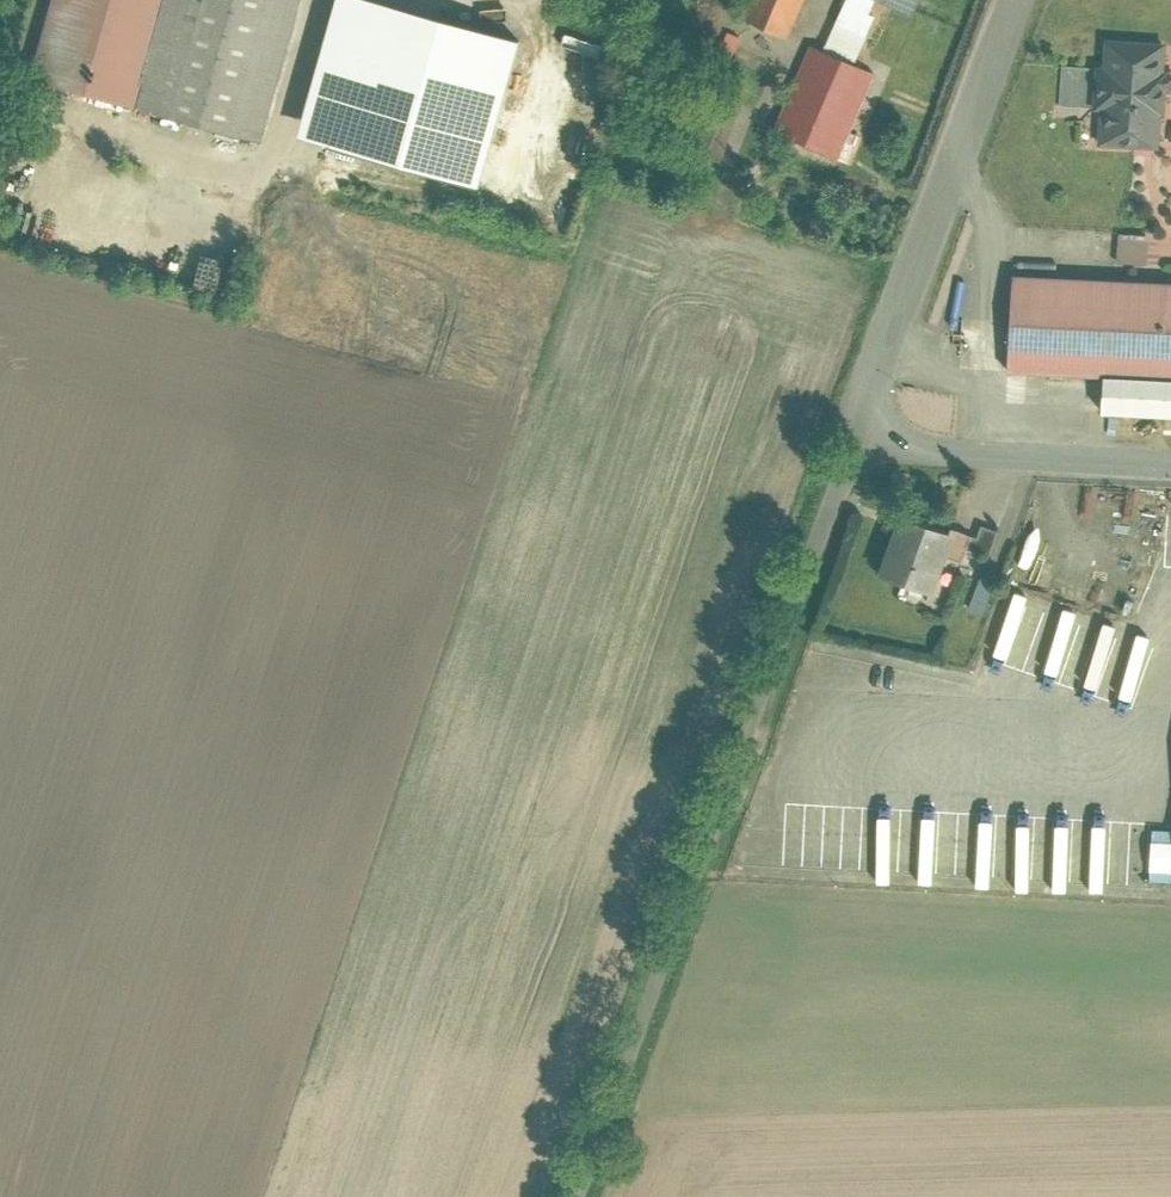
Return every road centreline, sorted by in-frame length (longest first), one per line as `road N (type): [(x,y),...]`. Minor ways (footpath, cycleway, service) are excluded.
road 1 (residential): [(558,1196),(833,433)]
road 2 (residential): [(833,433),(1013,0)]
road 3 (residential): [(833,433),(1170,455)]

